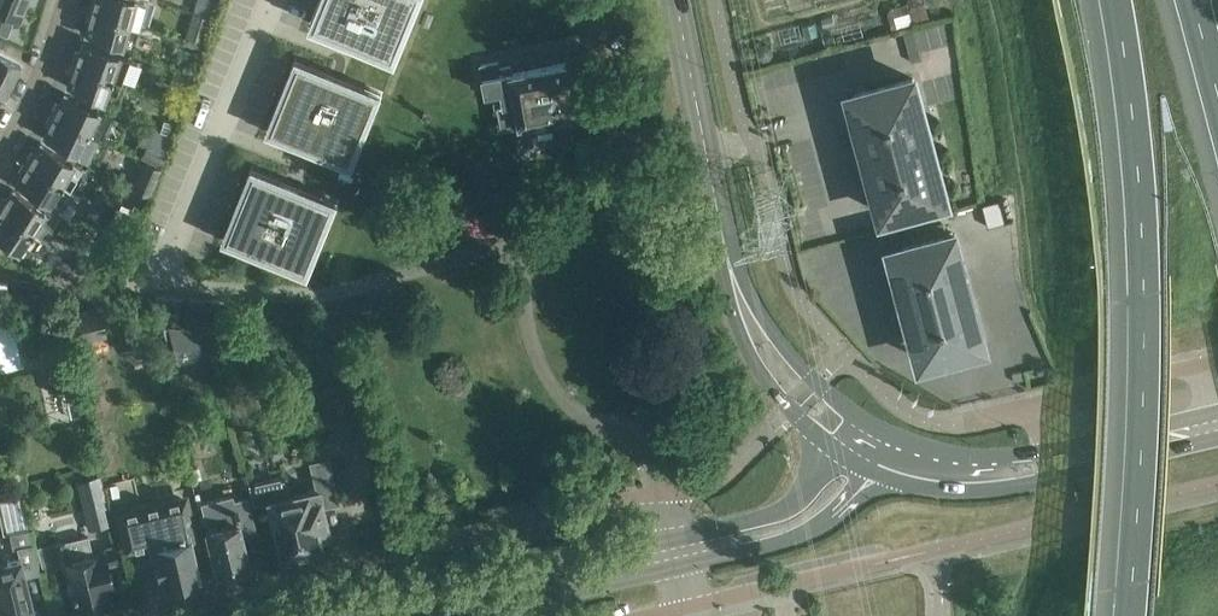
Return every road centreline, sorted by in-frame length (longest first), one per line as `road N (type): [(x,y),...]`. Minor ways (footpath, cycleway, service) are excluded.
road 1 (motorway): [(1114,0),(1140,175),(1144,294),(1130,615)]
road 2 (residential): [(661,490),(126,615)]
road 3 (secondary): [(876,471),(950,490),(1003,490),(1217,440)]
road 4 (secondary): [(1217,409),(999,458),(942,455),(881,433)]
road 5 (tertiary): [(673,541),(347,615)]
road 6 (secondary): [(728,261),(674,0)]
road 7 (secondary): [(728,261),(735,323),(753,362),(794,413),(845,455)]
road 8 (secondary): [(881,433),(819,387),(728,261)]
road 9 (tertiary): [(679,566),(812,532),(876,471)]
road 10 (residential): [(688,607),(901,557)]
road 11 (tertiary): [(470,615),(679,566)]
road 12 (tertiary): [(845,455),(776,514),(673,541)]
road 13 (unclassified): [(0,162),(36,95),(67,0)]

